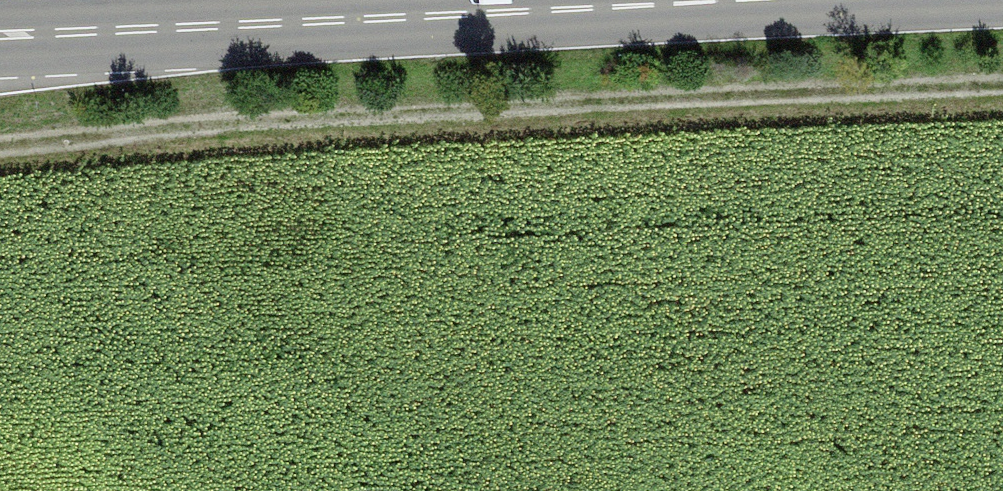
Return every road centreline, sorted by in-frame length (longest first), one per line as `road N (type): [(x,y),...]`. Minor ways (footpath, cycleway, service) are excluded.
road 1 (track): [(0,148),(411,111),(1002,91)]
road 2 (primary): [(791,0),(0,38)]

